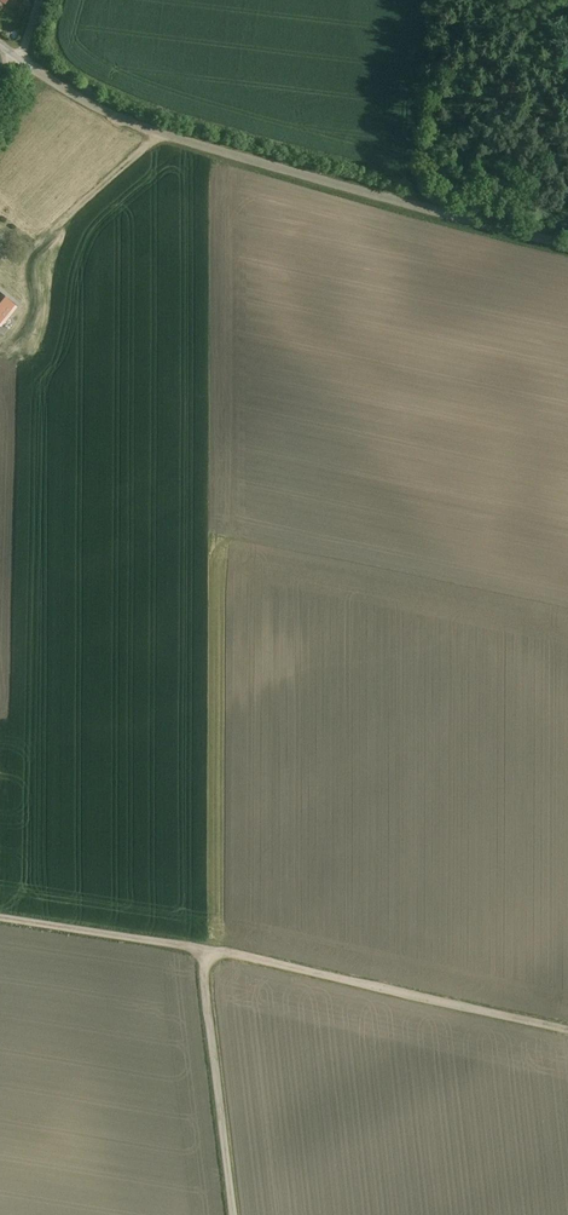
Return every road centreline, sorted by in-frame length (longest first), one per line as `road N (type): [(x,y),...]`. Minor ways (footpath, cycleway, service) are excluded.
road 1 (unclassified): [(567,237),(164,130),(64,84),(18,51)]
road 2 (track): [(207,946),(567,1024)]
road 3 (track): [(207,946),(239,1214)]
road 4 (track): [(0,913),(207,946)]

